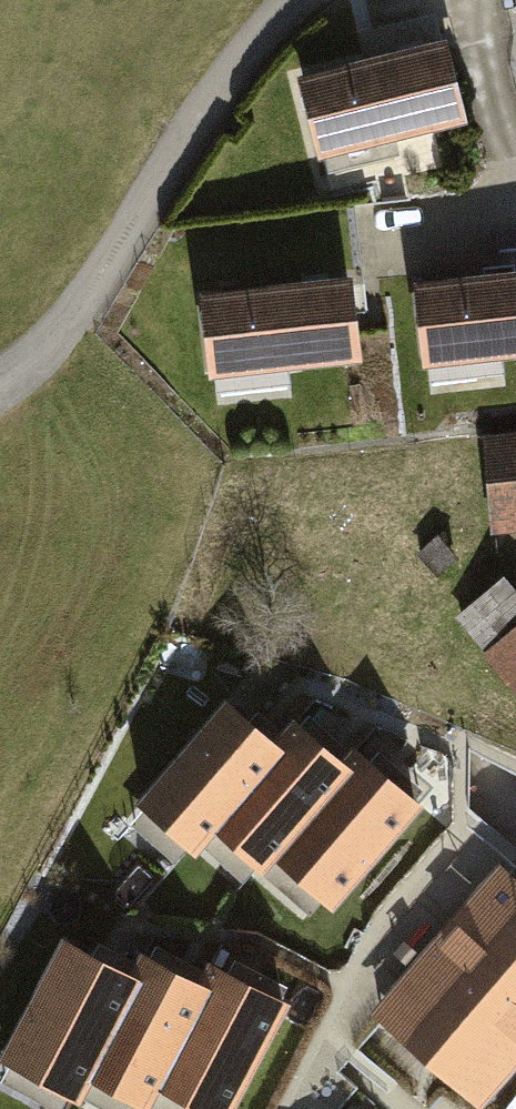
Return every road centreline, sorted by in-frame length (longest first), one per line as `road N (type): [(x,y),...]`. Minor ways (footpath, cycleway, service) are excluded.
road 1 (track): [(0,388),(80,318),(283,7)]

